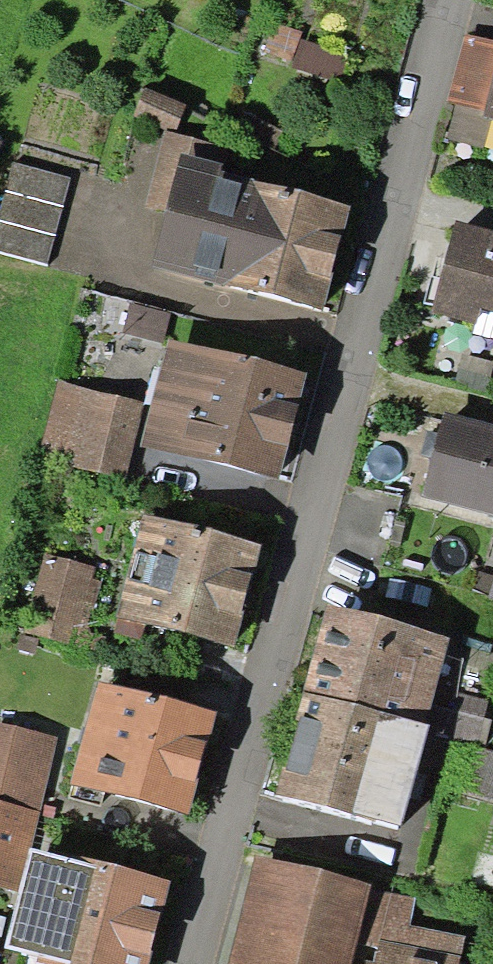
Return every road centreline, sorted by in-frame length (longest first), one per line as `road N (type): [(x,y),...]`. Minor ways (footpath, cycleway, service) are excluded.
road 1 (residential): [(350,373),(185,963)]
road 2 (residential): [(444,0),(394,190)]
road 3 (residential): [(394,190),(350,373)]
road 4 (residential): [(492,411),(350,373)]

